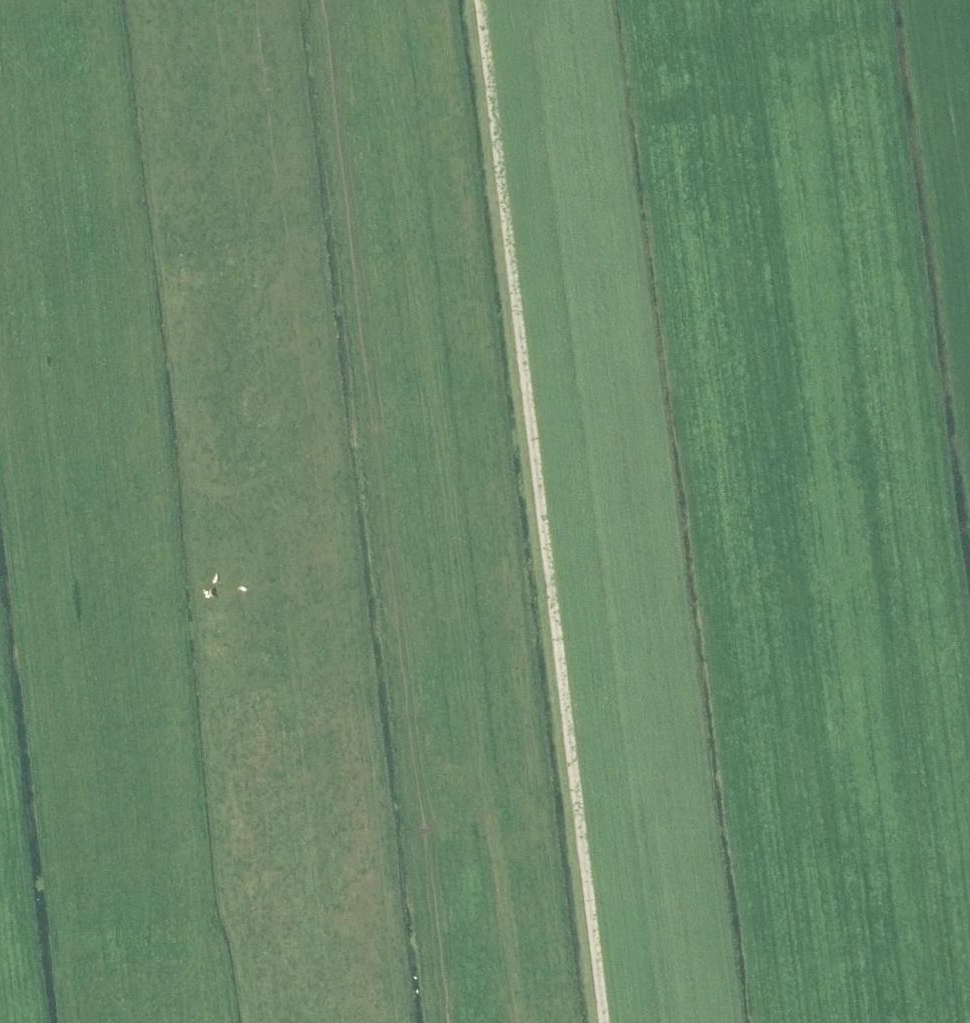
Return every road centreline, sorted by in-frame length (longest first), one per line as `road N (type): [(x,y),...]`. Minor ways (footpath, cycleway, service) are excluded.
road 1 (track): [(479,0),(604,1022)]
road 2 (track): [(969,449),(909,0)]

